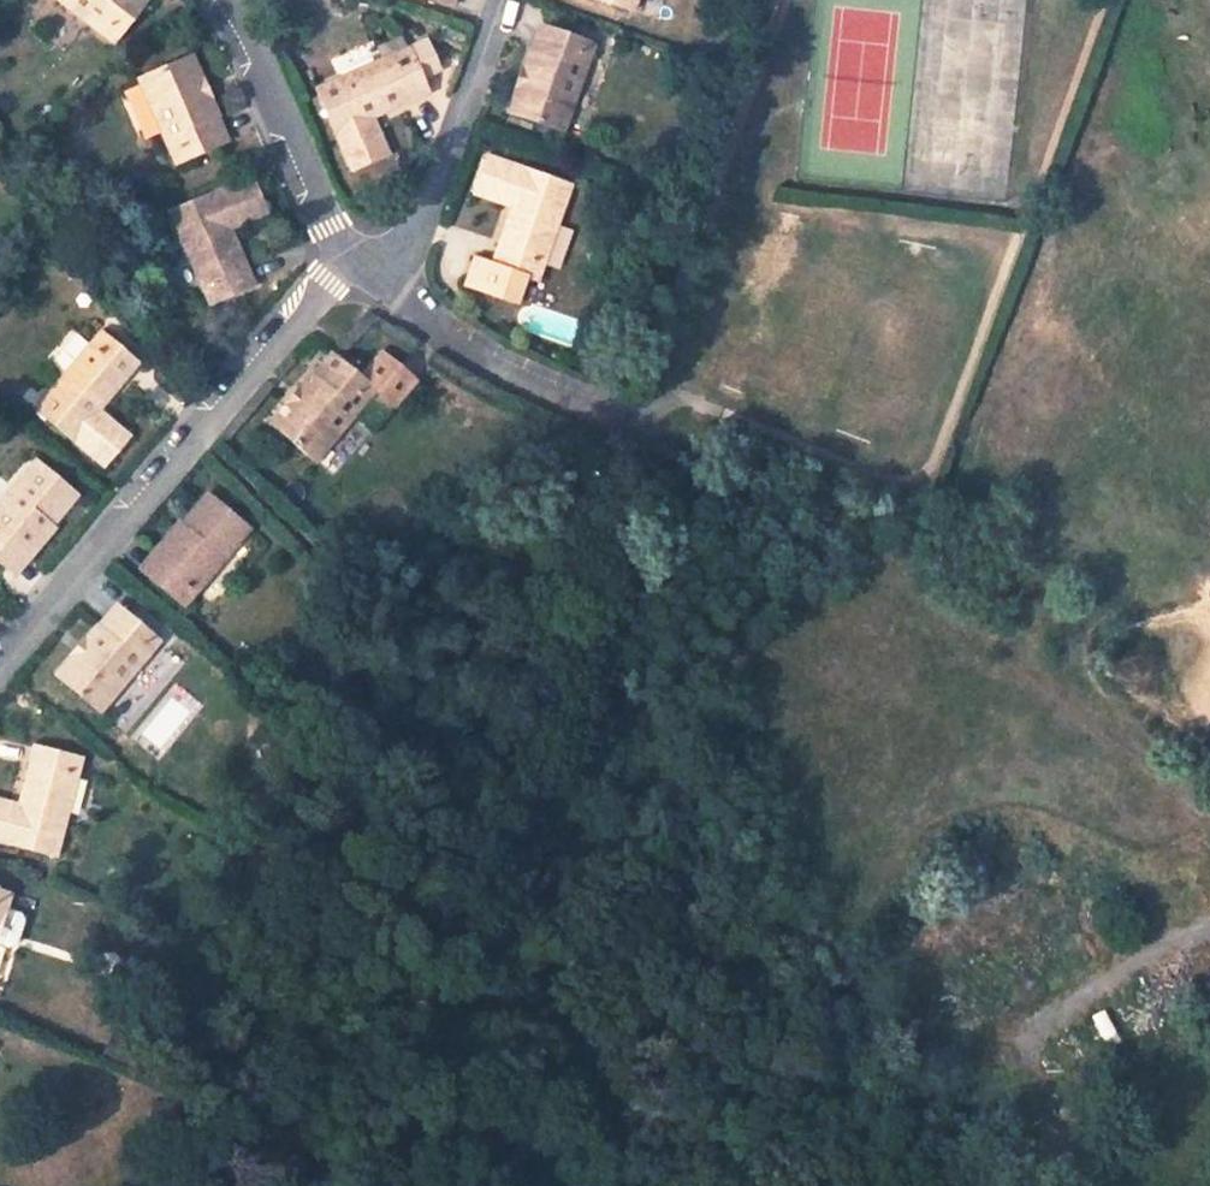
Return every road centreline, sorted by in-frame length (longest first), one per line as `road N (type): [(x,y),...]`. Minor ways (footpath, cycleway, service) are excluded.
road 1 (residential): [(351,248),(0,651)]
road 2 (residential): [(503,0),(406,282)]
road 3 (residential): [(351,248),(327,221),(222,0)]
road 4 (track): [(1209,932),(987,1062)]
road 5 (residential): [(536,374),(406,282)]

